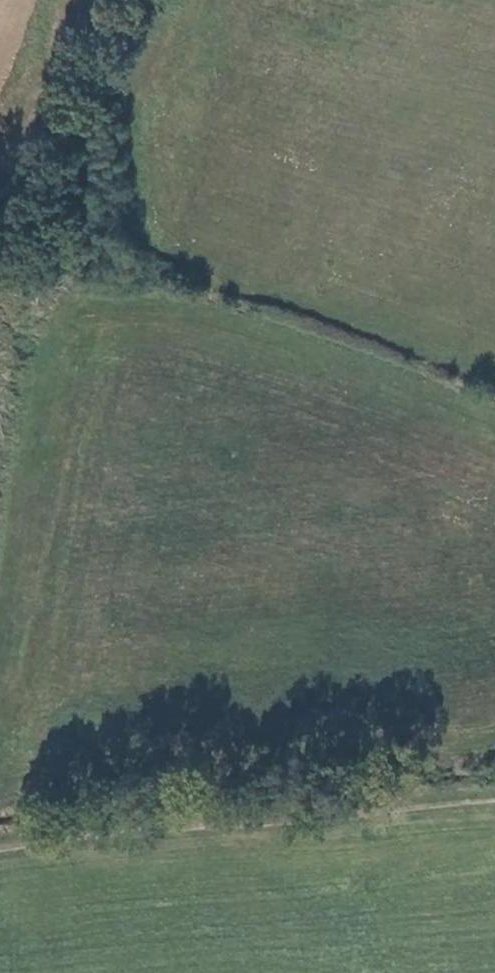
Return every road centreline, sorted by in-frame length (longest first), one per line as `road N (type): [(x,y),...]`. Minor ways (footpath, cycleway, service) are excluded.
road 1 (track): [(494,794),(118,826),(0,846)]

